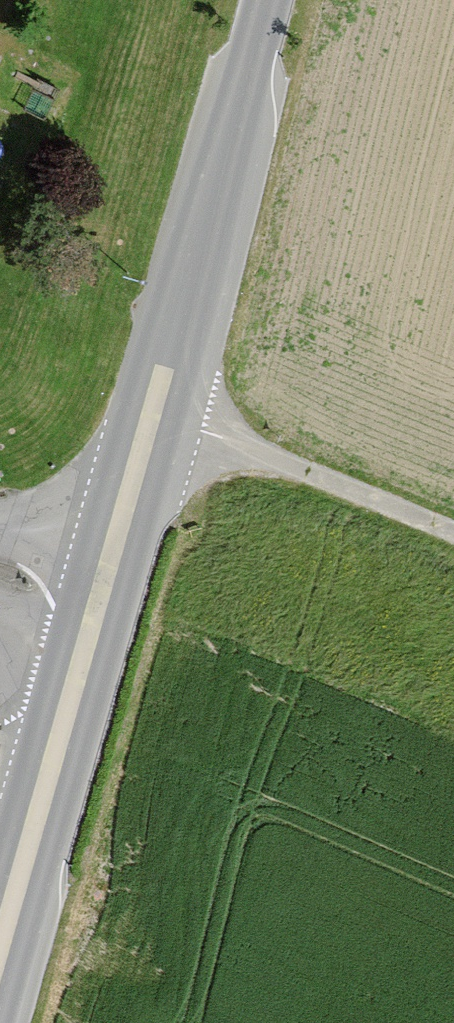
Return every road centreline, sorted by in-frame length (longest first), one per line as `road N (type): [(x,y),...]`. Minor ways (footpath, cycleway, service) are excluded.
road 1 (secondary): [(265,0),(87,630)]
road 2 (track): [(453,533),(153,405)]
road 3 (secondary): [(87,630),(0,942)]

